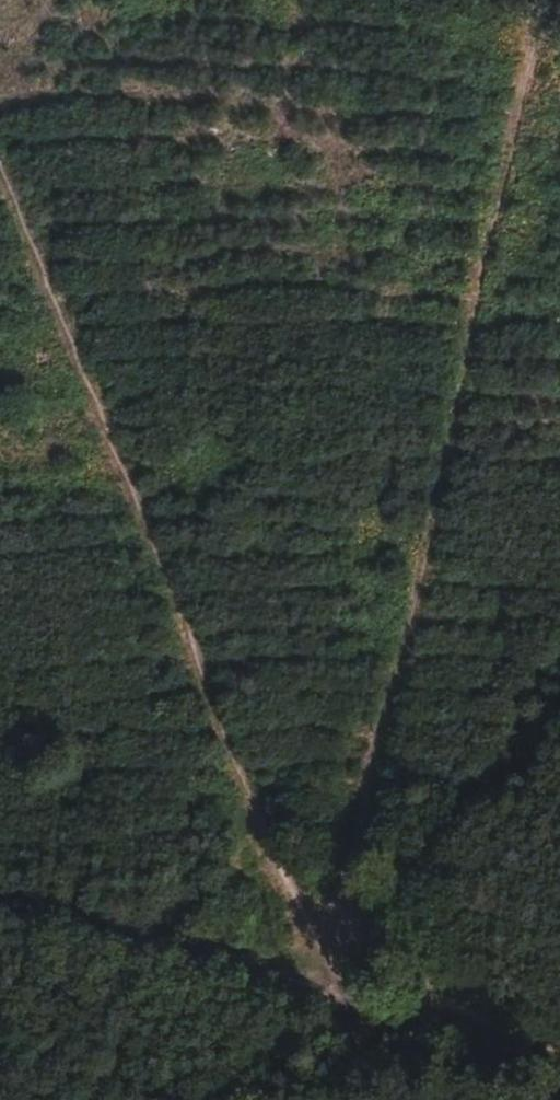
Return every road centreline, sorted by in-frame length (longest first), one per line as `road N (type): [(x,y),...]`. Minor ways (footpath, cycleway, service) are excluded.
road 1 (track): [(542,0),(323,986)]
road 2 (track): [(323,986),(0,237)]
road 3 (track): [(228,1099),(323,986)]
road 4 (track): [(367,1099),(323,986)]

